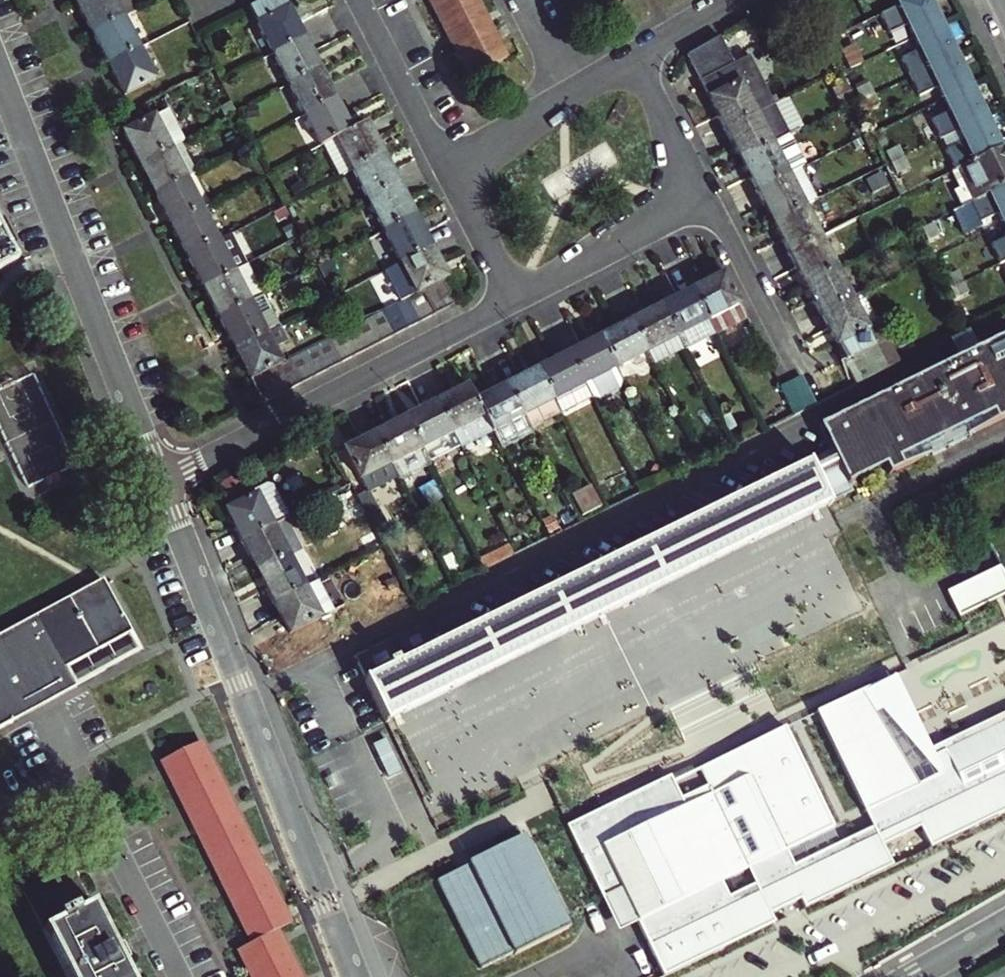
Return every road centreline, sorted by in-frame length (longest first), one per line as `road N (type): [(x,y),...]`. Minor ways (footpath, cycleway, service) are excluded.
road 1 (residential): [(356,976),(162,482)]
road 2 (residential): [(162,482),(0,75)]
road 3 (residential): [(517,300),(162,482)]
road 4 (residential): [(0,820),(79,779),(181,976)]
road 5 (residential): [(517,300),(709,202)]
road 6 (residential): [(446,165),(359,0)]
road 7 (residential): [(709,202),(793,365)]
road 8 (residential): [(709,202),(636,56)]
road 9 (residential): [(446,165),(517,300)]
road 10 (residential): [(575,92),(446,165)]

